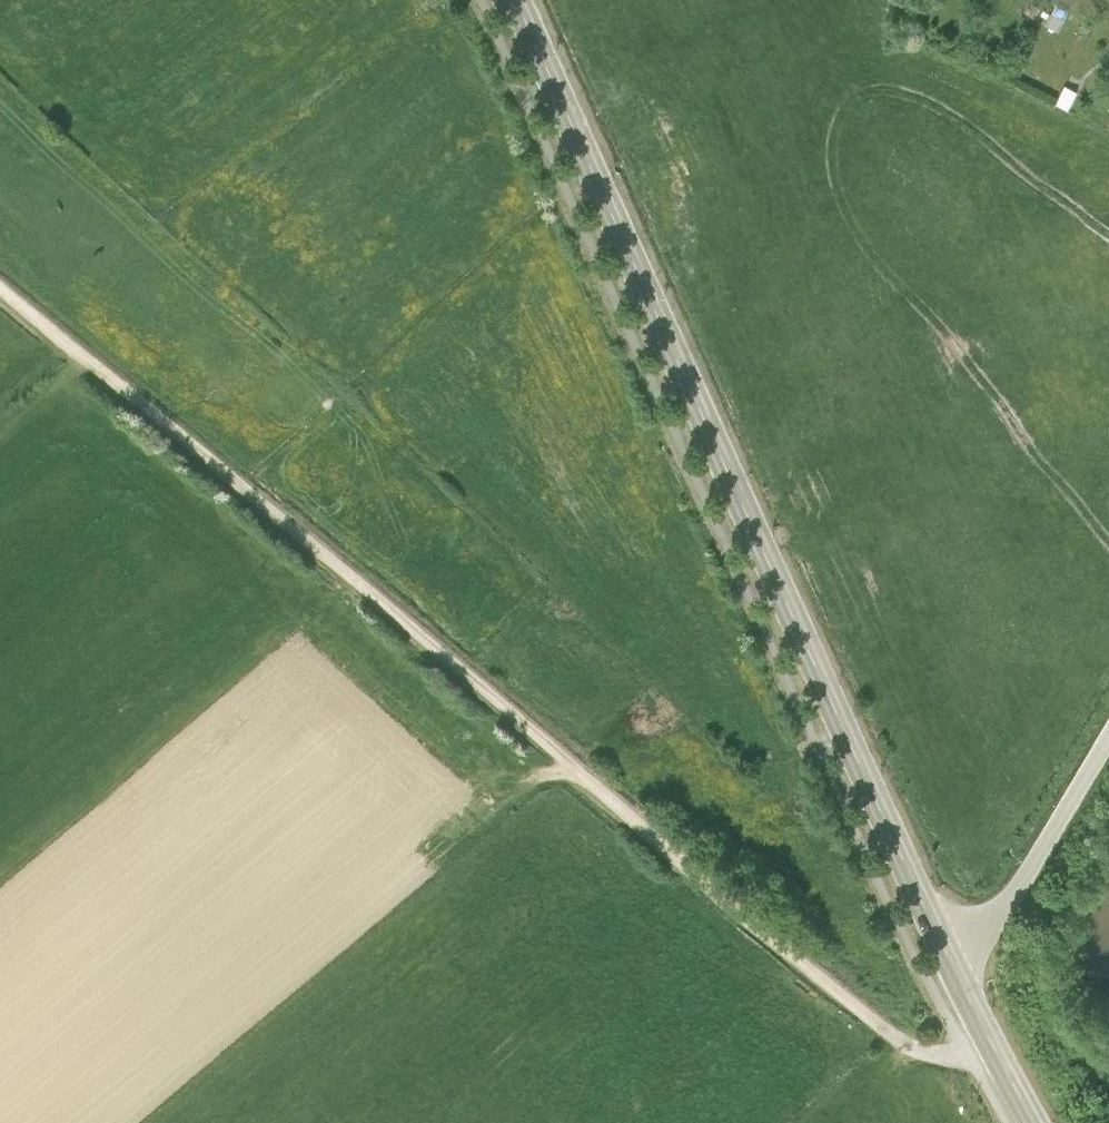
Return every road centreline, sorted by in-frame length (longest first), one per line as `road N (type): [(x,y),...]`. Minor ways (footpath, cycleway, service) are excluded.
road 1 (track): [(970,1056),(927,1052),(889,1034),(0,285)]
road 2 (secondary): [(519,0),(944,949)]
road 3 (unclassified): [(1108,735),(1005,906),(944,949)]
road 4 (secondary): [(944,949),(1035,1122)]

